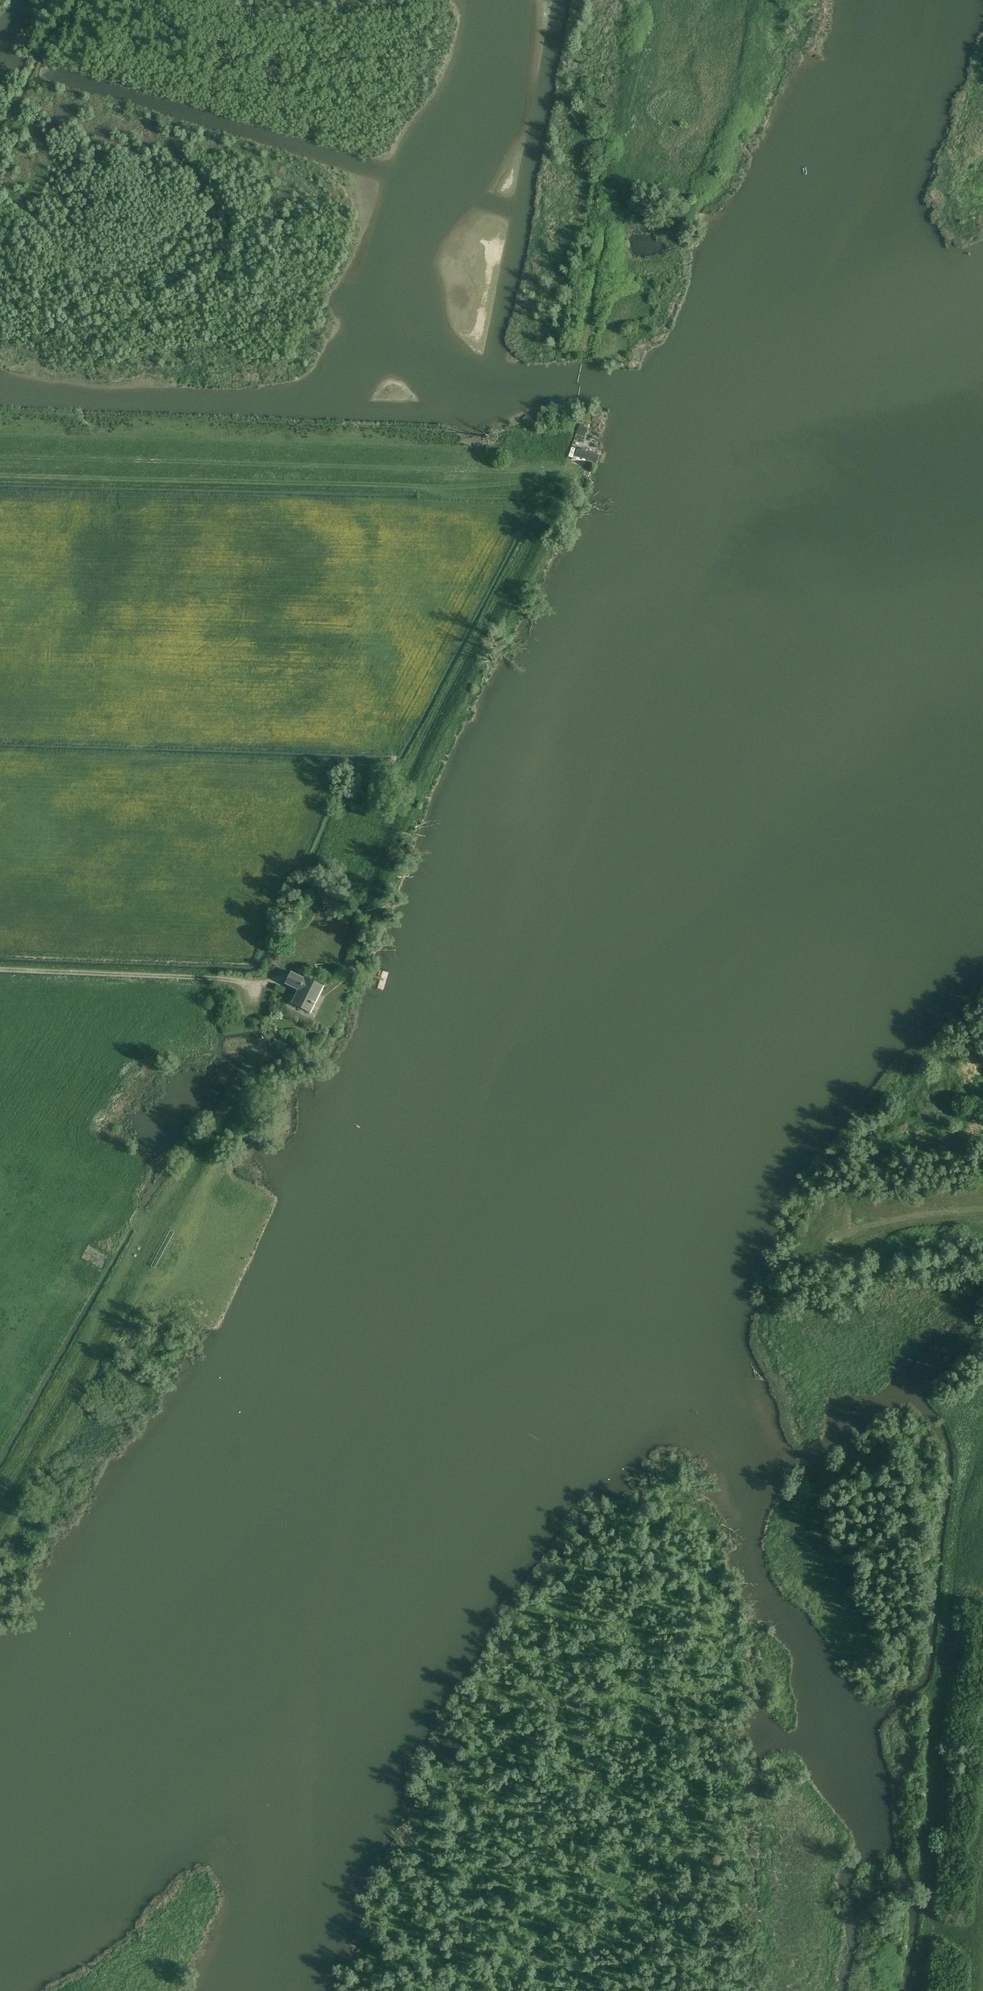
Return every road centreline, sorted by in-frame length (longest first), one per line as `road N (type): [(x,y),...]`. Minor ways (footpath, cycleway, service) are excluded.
road 1 (track): [(0,476),(505,486),(561,474)]
road 2 (track): [(0,1512),(148,1225),(198,1156)]
road 3 (track): [(584,352),(652,0)]
road 4 (track): [(246,976),(0,968)]

